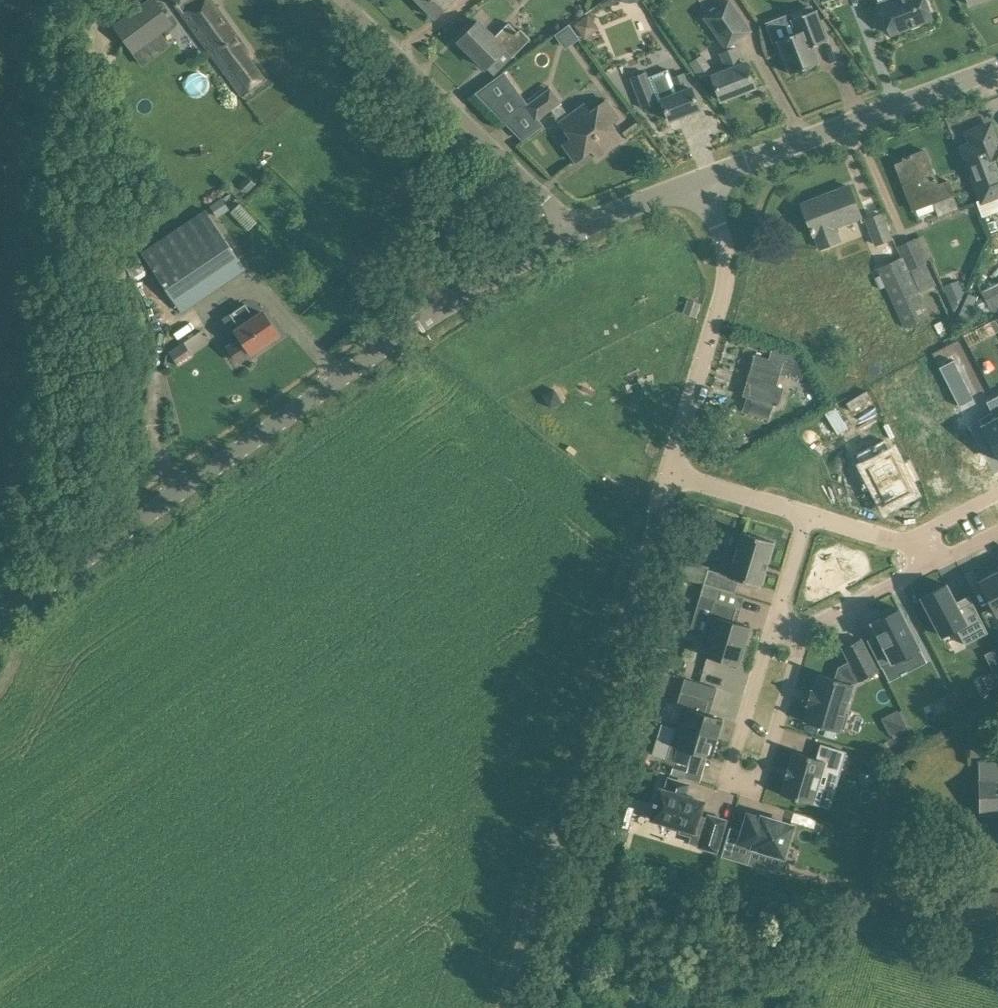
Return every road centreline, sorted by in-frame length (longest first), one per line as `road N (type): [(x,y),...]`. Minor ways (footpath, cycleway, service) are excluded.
road 1 (tertiary): [(0,616),(448,289),(570,226)]
road 2 (unclassified): [(505,1007),(669,480)]
road 3 (residential): [(775,623),(731,777),(761,786),(804,631)]
road 4 (residential): [(570,226),(350,0)]
road 5 (unclassified): [(669,480),(727,291),(727,245),(703,179)]
road 6 (tertiary): [(703,179),(997,71)]
road 7 (residential): [(808,517),(669,480)]
road 8 (tertiary): [(570,226),(703,179)]
road 9 (residential): [(804,631),(921,571)]

